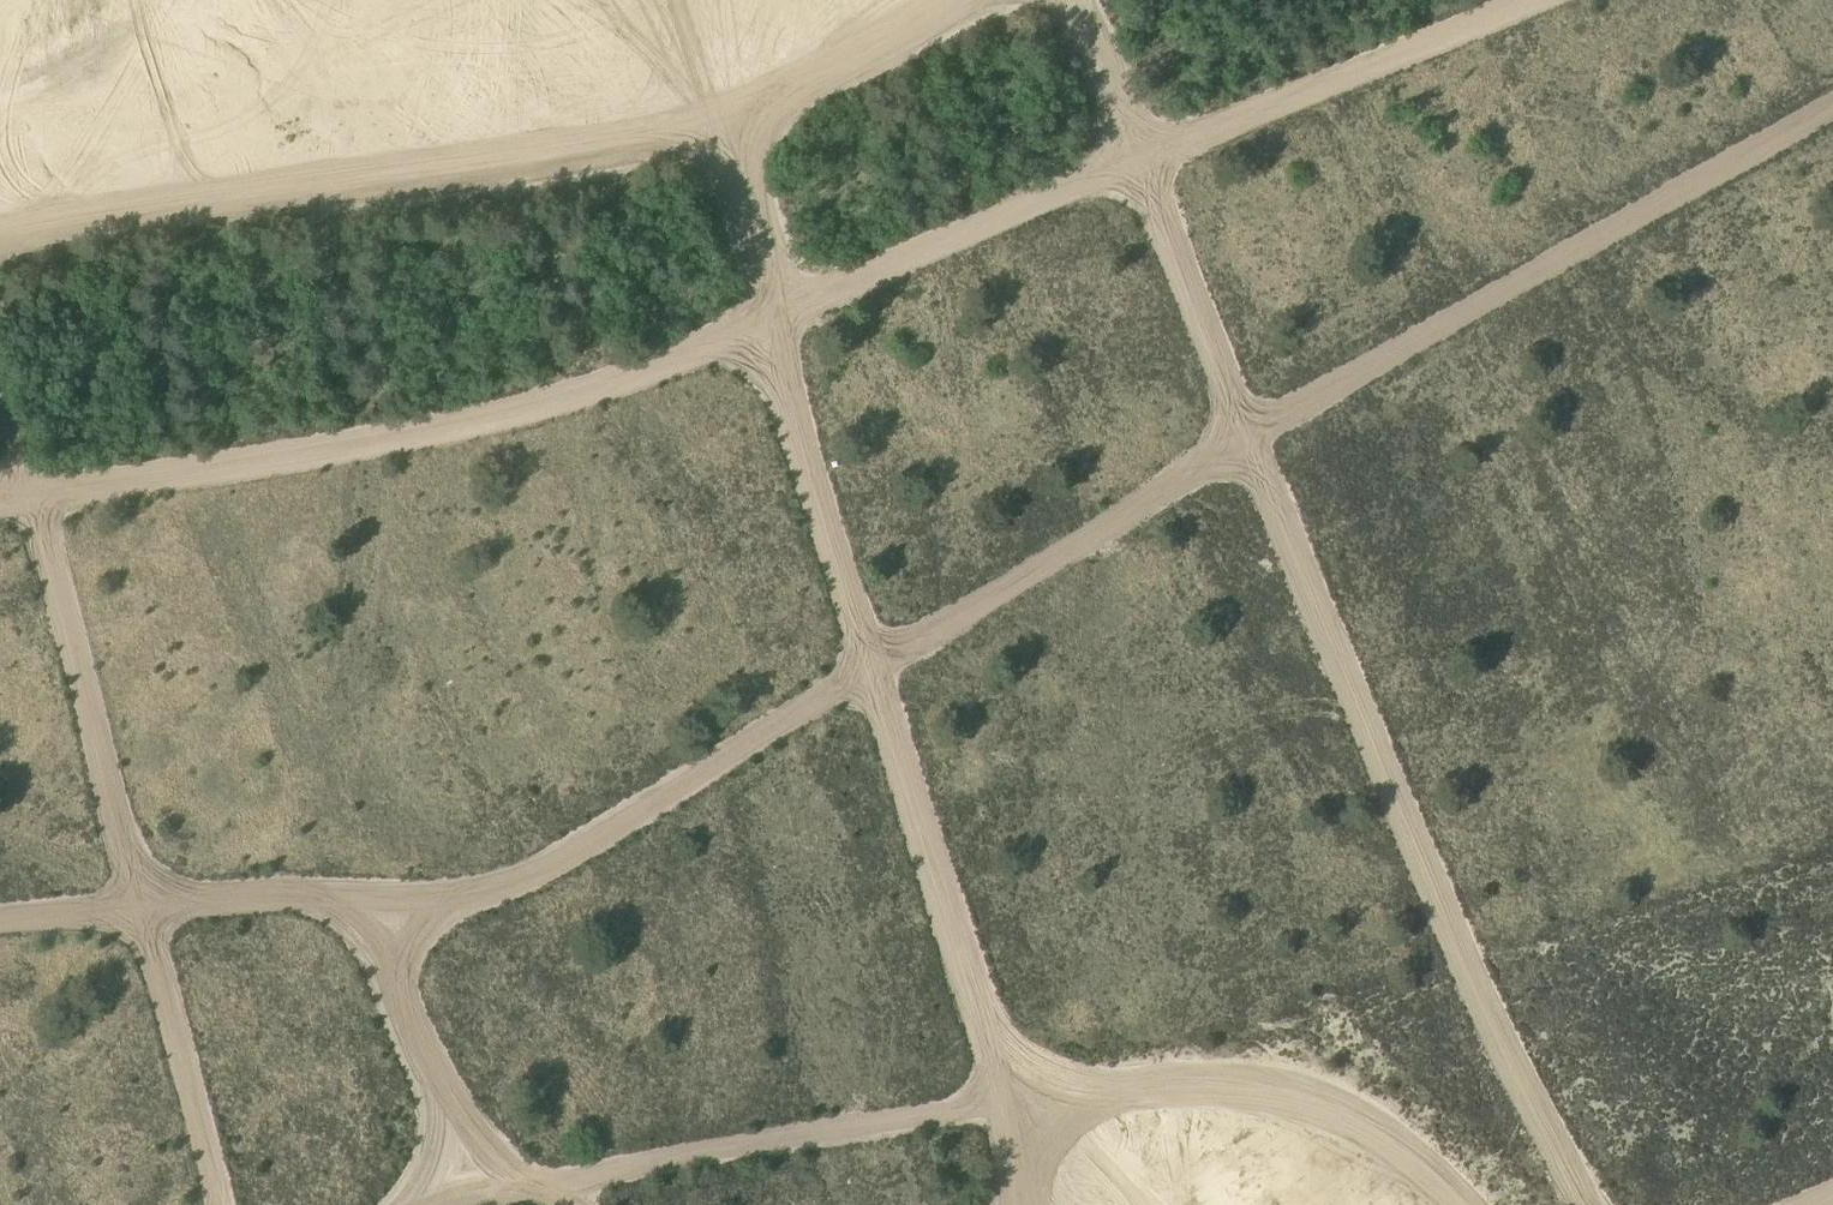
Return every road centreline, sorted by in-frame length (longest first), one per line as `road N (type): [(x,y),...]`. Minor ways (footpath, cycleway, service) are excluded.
road 1 (track): [(0,500),(283,459),(579,394),(1325,88),(1513,0)]
road 2 (track): [(577,1204),(434,1070),(406,1004),(383,896)]

